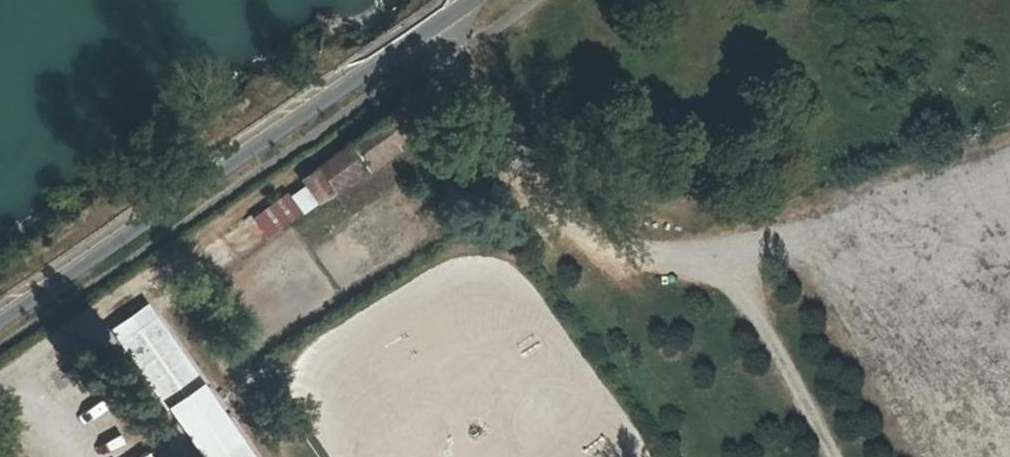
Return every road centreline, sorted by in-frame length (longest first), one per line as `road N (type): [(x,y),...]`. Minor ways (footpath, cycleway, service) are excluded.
road 1 (track): [(435,24),(538,197),(593,239),(676,259),(878,221),(1009,184)]
road 2 (unclassified): [(469,0),(0,315)]
road 3 (track): [(676,259),(757,311),(835,456)]

